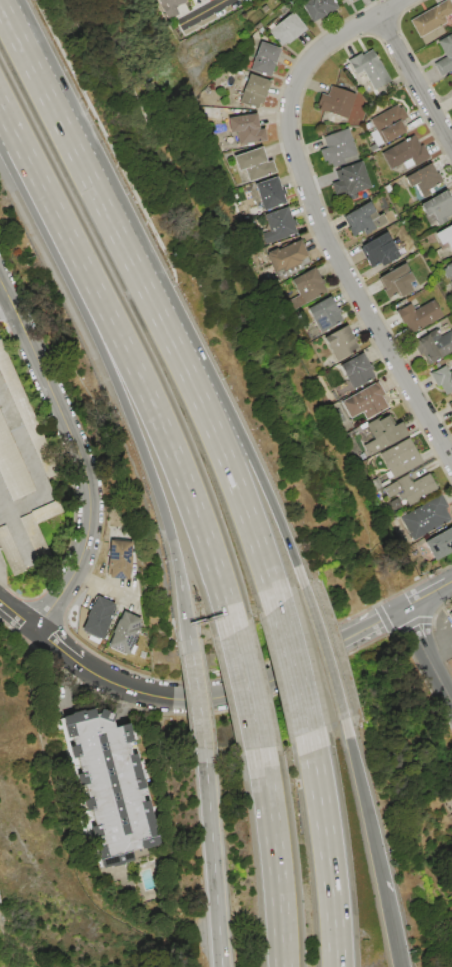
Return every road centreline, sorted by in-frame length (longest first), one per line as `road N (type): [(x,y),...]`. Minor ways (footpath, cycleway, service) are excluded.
road 1 (residential): [(451,465),(319,226),(288,129),(290,95),(310,58),(401,0)]
road 2 (motorway): [(55,213),(162,429),(233,632)]
road 3 (motorway): [(55,213),(160,502),(188,639)]
road 4 (residential): [(37,630),(118,684),(171,697),(219,697),(288,673),(398,610)]
road 5 (residential): [(0,277),(91,492),(87,547),(37,630)]
road 6 (motorway): [(276,606),(235,484),(130,261)]
road 7 (motorway): [(303,586),(247,450),(130,261)]
road 8 (motorway): [(130,261),(17,41)]
road 9 (motorway): [(336,966),(308,731)]
road 10 (motorway): [(258,748),(282,966)]
road 11 (motorway): [(205,762),(221,966)]
road 12 (motorway): [(382,881),(343,718)]
road 13 (residential): [(451,149),(376,14)]
road 14 (motorway): [(343,718),(303,586)]
road 15 (motorway): [(308,731),(276,606)]
road 16 (motorway): [(188,639),(205,762)]
road 17 (motorway): [(0,106),(55,213)]

